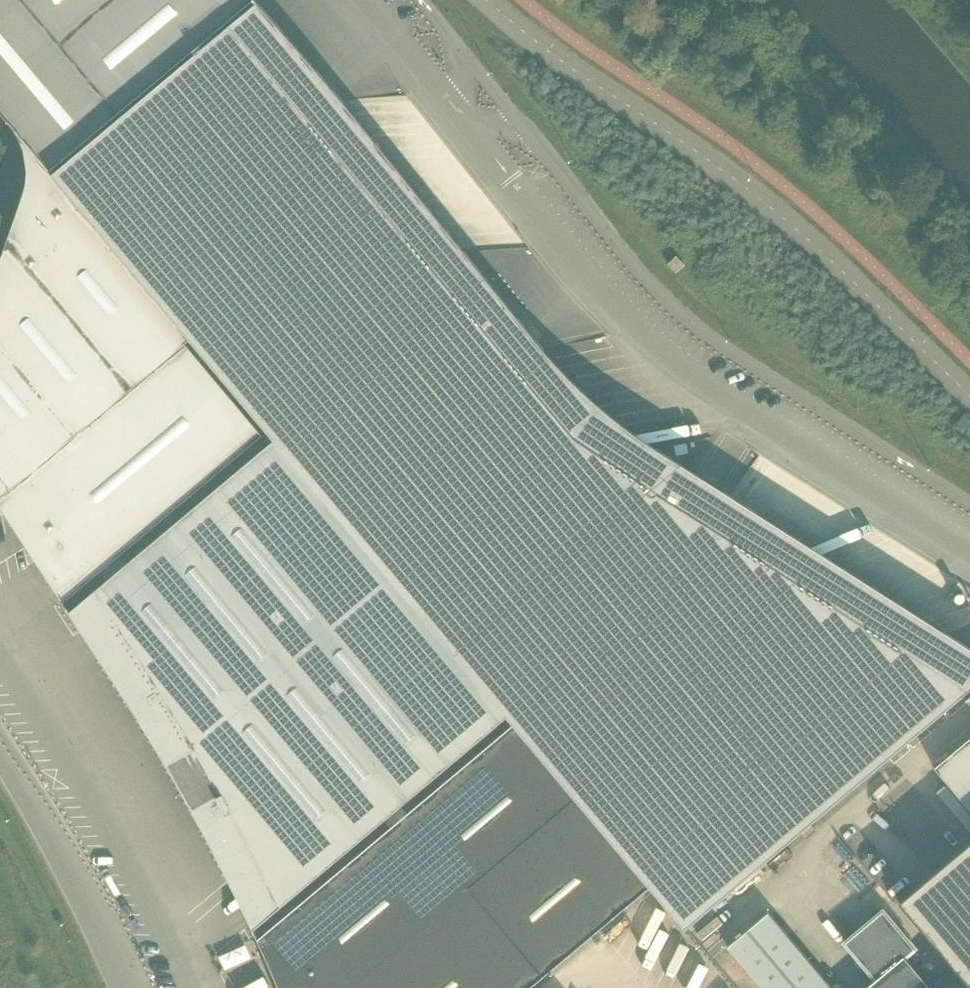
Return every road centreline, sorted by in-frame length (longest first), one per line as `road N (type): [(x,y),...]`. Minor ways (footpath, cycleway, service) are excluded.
road 1 (unclassified): [(364,0),(602,299),(665,355),(969,558)]
road 2 (unclassified): [(421,0),(681,315),(969,505)]
road 3 (tertiary): [(969,394),(759,199),(486,0)]
road 4 (unclassified): [(191,987),(138,881),(0,654)]
road 5 (secondary): [(127,987),(84,897),(0,766)]

